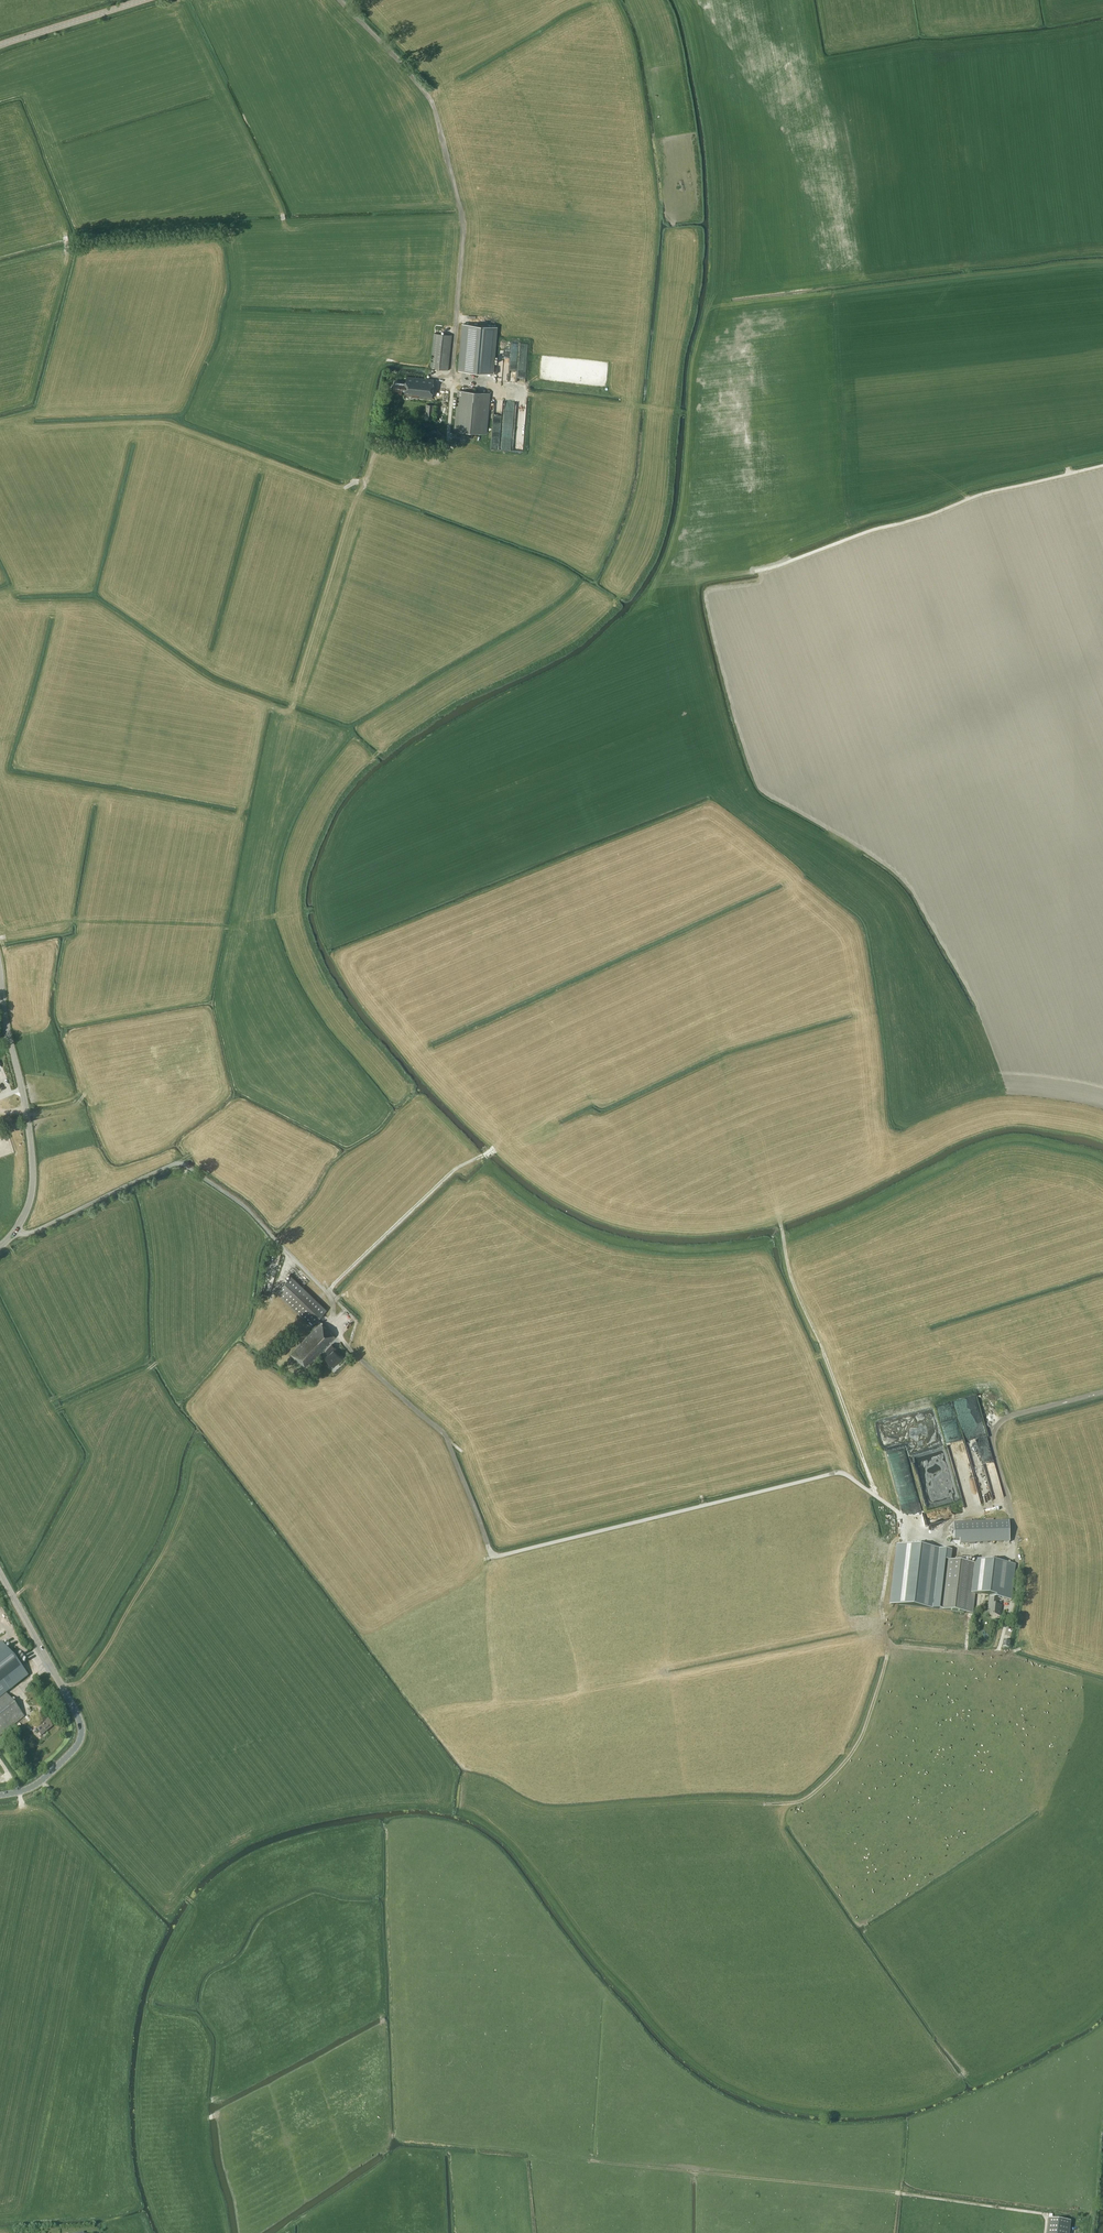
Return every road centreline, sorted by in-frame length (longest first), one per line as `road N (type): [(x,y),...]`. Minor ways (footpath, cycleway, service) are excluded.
road 1 (tertiary): [(0,1246),(25,1214),(33,1176),(0,973)]
road 2 (tertiary): [(0,1794),(46,1777),(77,1745),(81,1727),(0,1575)]
road 3 (track): [(326,1293),(455,1170),(516,1138)]
road 4 (tertiary): [(0,45),(145,0)]

